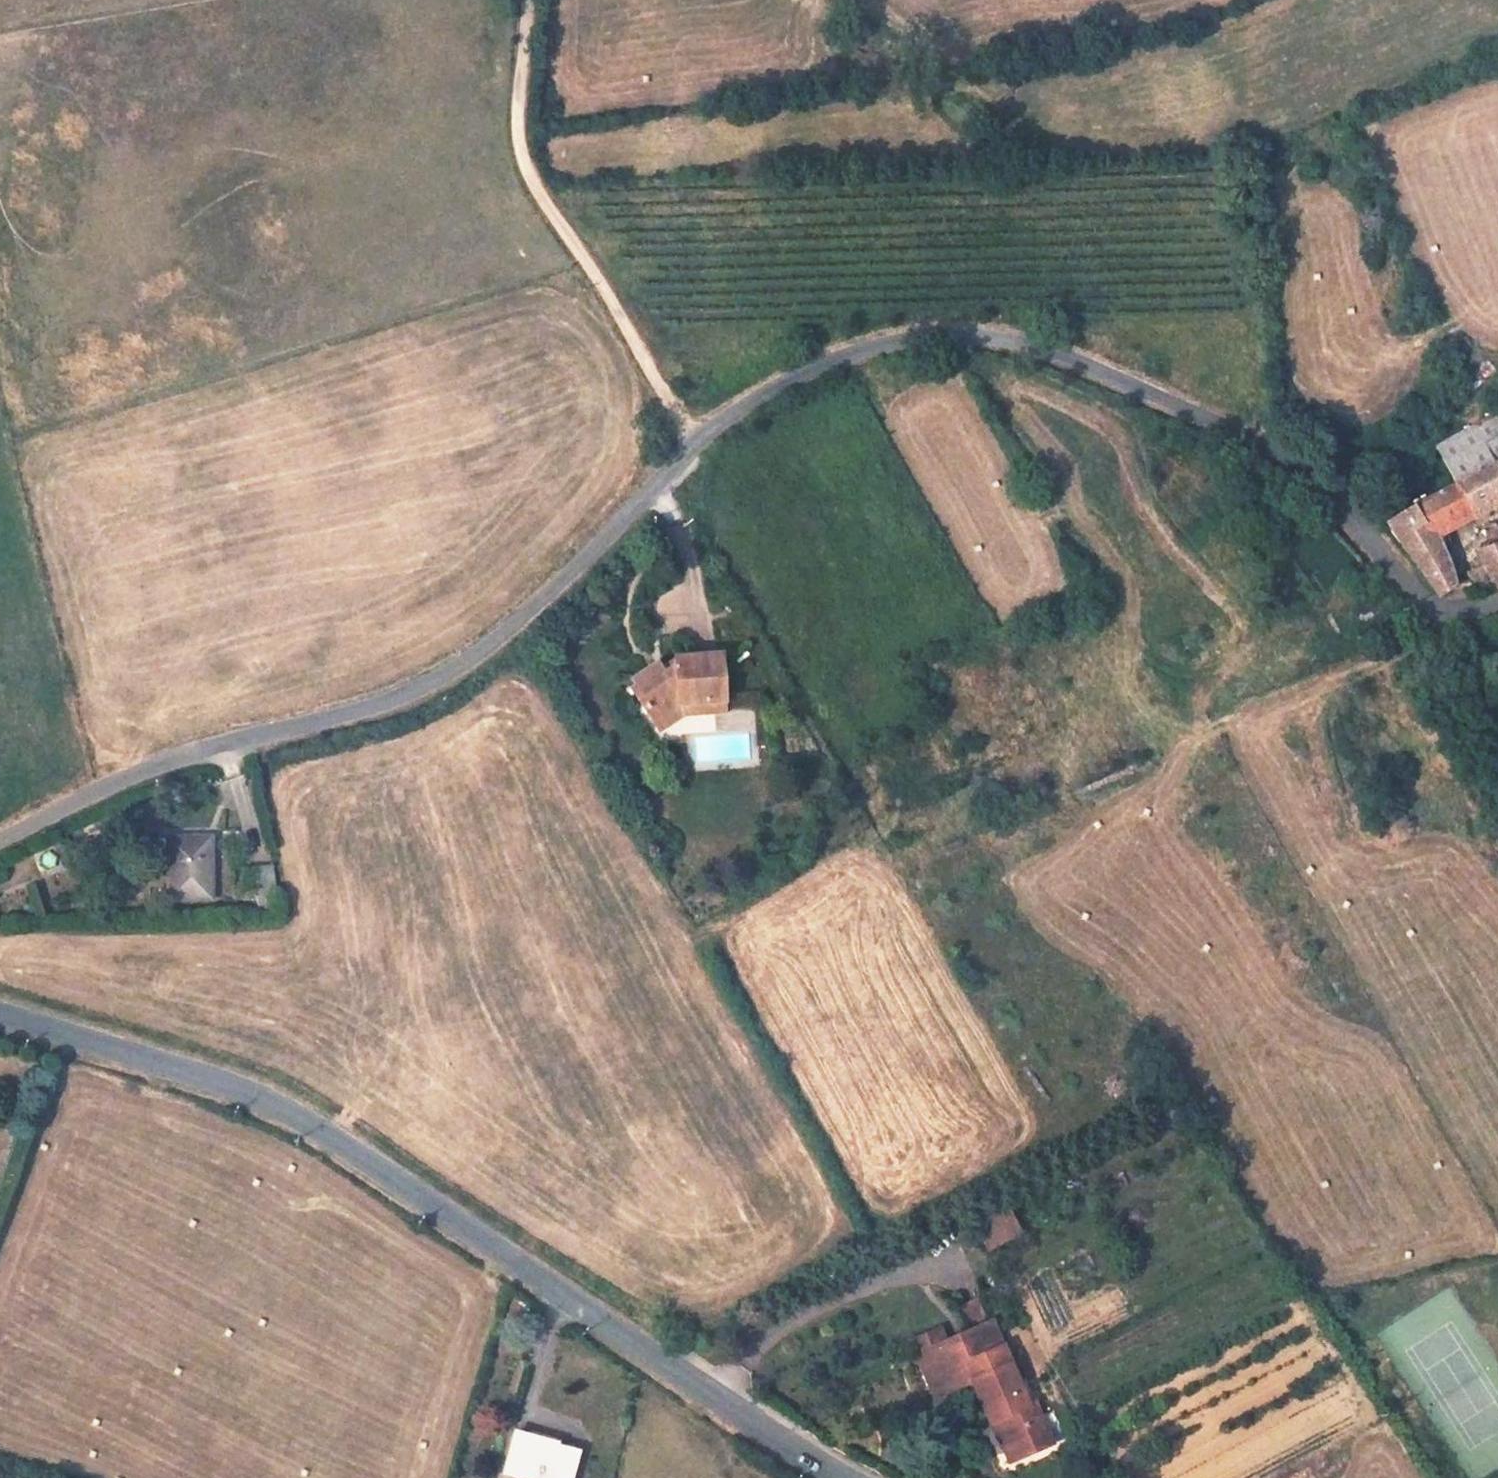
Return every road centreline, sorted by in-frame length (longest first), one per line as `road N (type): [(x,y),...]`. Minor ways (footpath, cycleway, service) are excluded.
road 1 (unclassified): [(0,839),(151,770),(444,683),(568,591),(692,443),(785,373),(889,338),(961,333),(1048,348),(1125,378),(1248,433),(1316,478),(1426,619),(1497,605)]
road 2 (unclassified): [(0,1018),(248,1094),(842,1477)]
road 3 (track): [(525,0),(509,118),(528,181),(692,443)]

